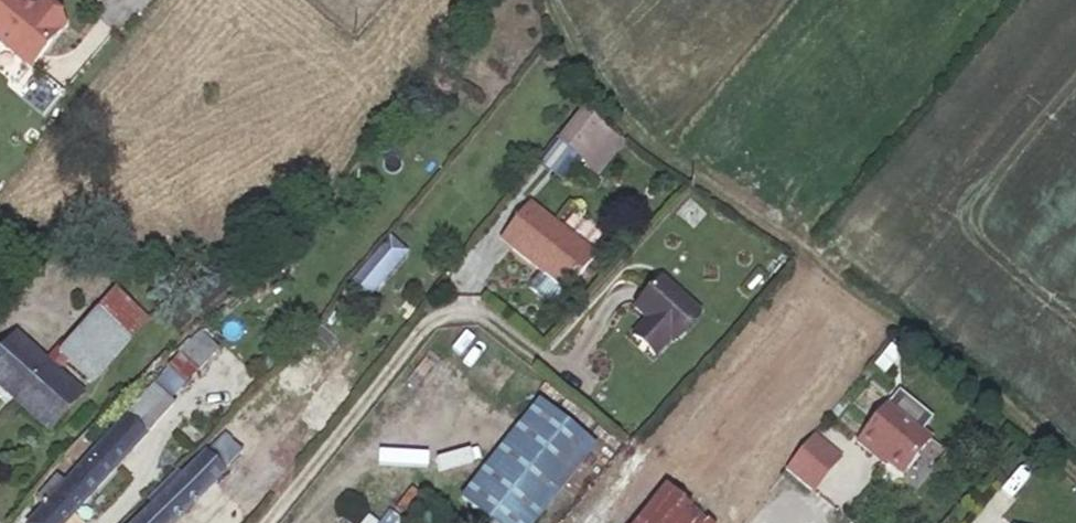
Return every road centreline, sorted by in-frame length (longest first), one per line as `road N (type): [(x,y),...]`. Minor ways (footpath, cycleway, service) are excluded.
road 1 (track): [(553,0),(599,88),(1075,471)]
road 2 (track): [(526,348),(473,309),(450,306),(265,522)]

